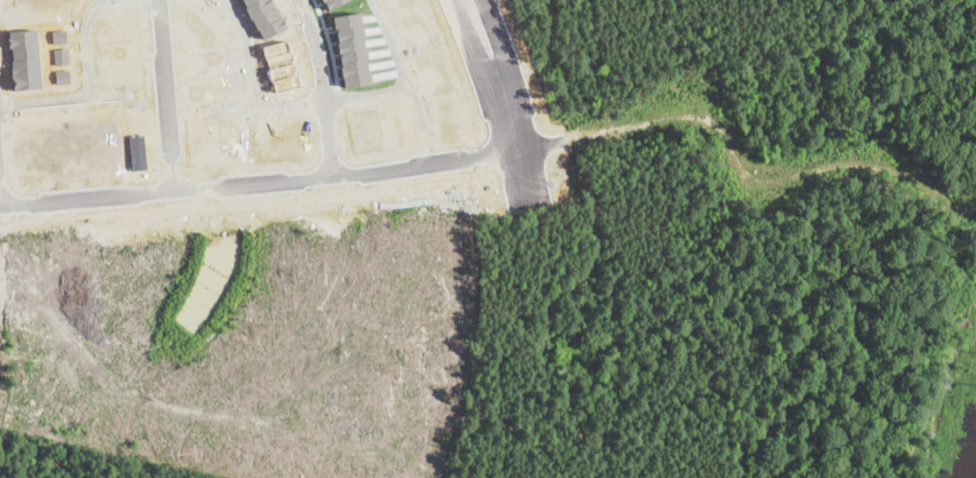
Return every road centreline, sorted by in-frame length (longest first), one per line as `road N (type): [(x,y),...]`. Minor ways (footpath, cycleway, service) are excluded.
road 1 (residential): [(0,210),(124,189),(499,152)]
road 2 (residential): [(209,112),(326,103),(409,86)]
road 3 (residential): [(163,0),(174,184)]
road 4 (residential): [(97,0),(87,14),(91,82),(0,96)]
road 5 (residential): [(299,0),(316,45),(333,168)]
road 6 (secondary): [(442,0),(499,152)]
road 7 (residential): [(373,0),(425,132)]

